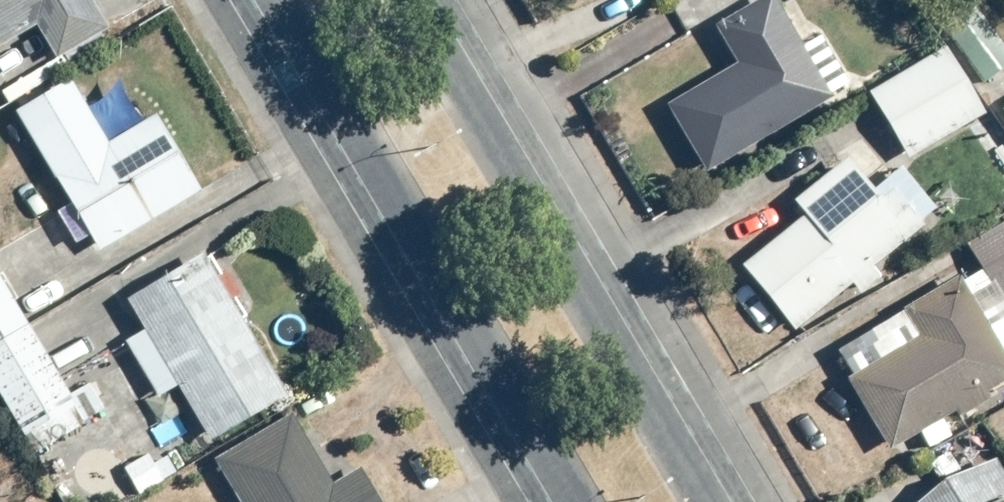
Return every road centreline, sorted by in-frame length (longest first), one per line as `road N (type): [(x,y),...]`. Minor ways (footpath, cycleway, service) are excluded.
road 1 (secondary): [(410,0),(709,501)]
road 2 (secondary): [(569,501),(274,0)]

